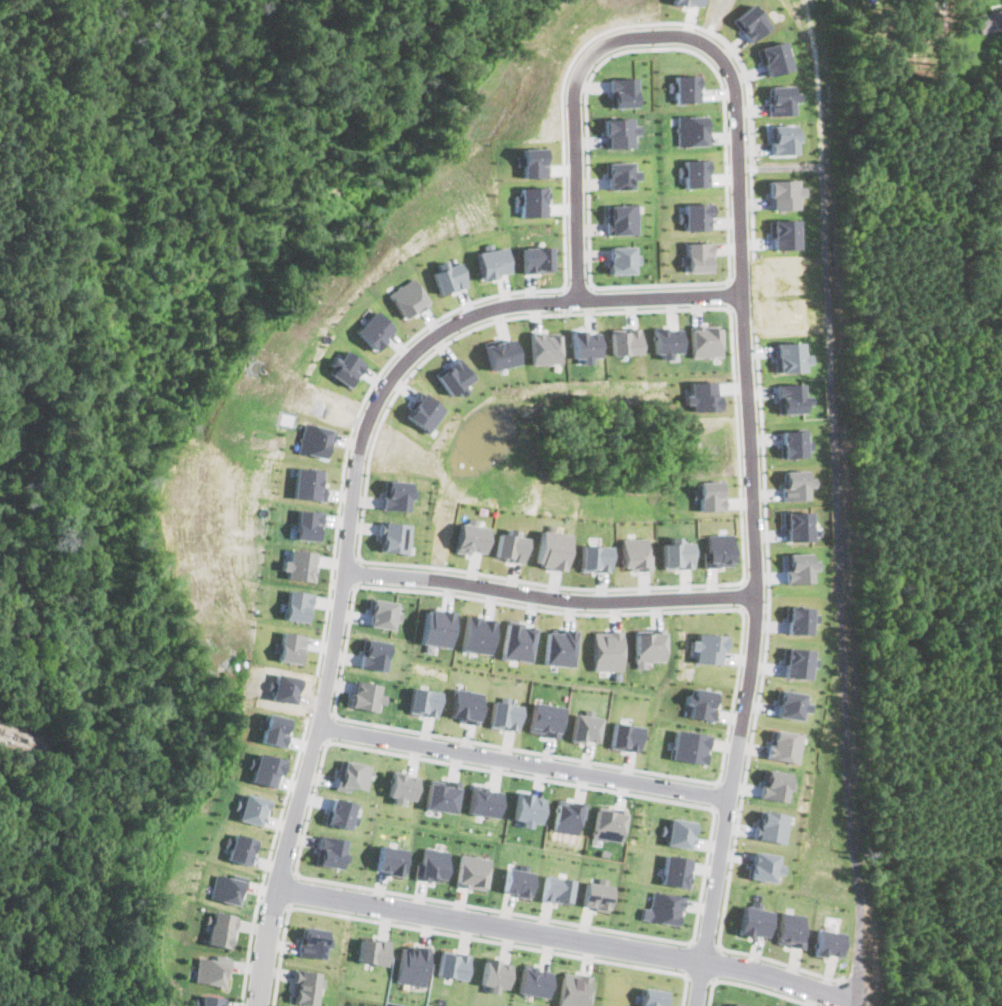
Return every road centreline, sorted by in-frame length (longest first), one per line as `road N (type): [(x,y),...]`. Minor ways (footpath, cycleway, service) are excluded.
road 1 (residential): [(277,888),(319,725),(356,457),(398,370),(446,329),(511,304),(743,292)]
road 2 (residential): [(743,292),(755,638),(696,1005)]
road 3 (residential): [(743,292),(732,86),(720,56),(691,37),(624,37),(597,47),(577,71),(570,106),(579,299)]
road 4 (residential): [(862,1005),(728,967),(277,888)]
road 5 (residential): [(730,798),(319,725)]
road 6 (residential): [(344,571),(606,602),(756,597)]

